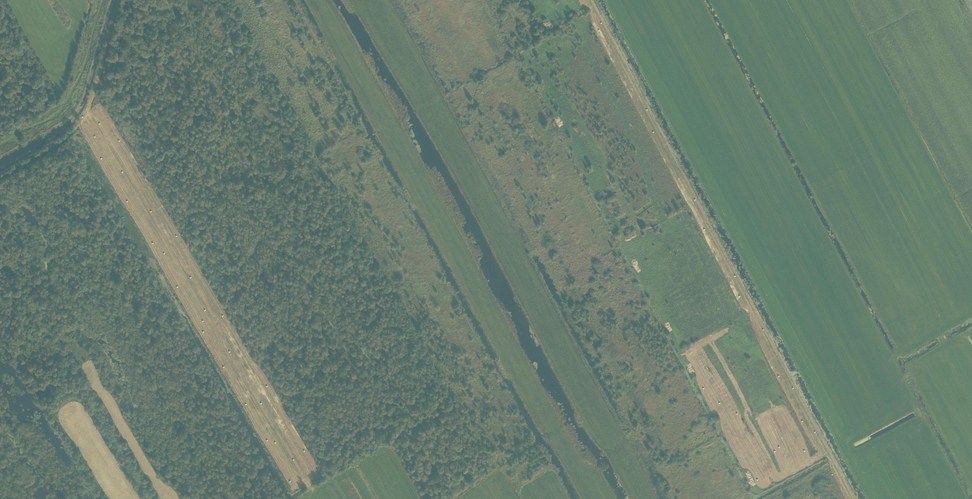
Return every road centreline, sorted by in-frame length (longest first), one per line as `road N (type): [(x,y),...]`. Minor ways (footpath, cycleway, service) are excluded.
road 1 (track): [(0,179),(65,140),(86,115),(122,0)]

